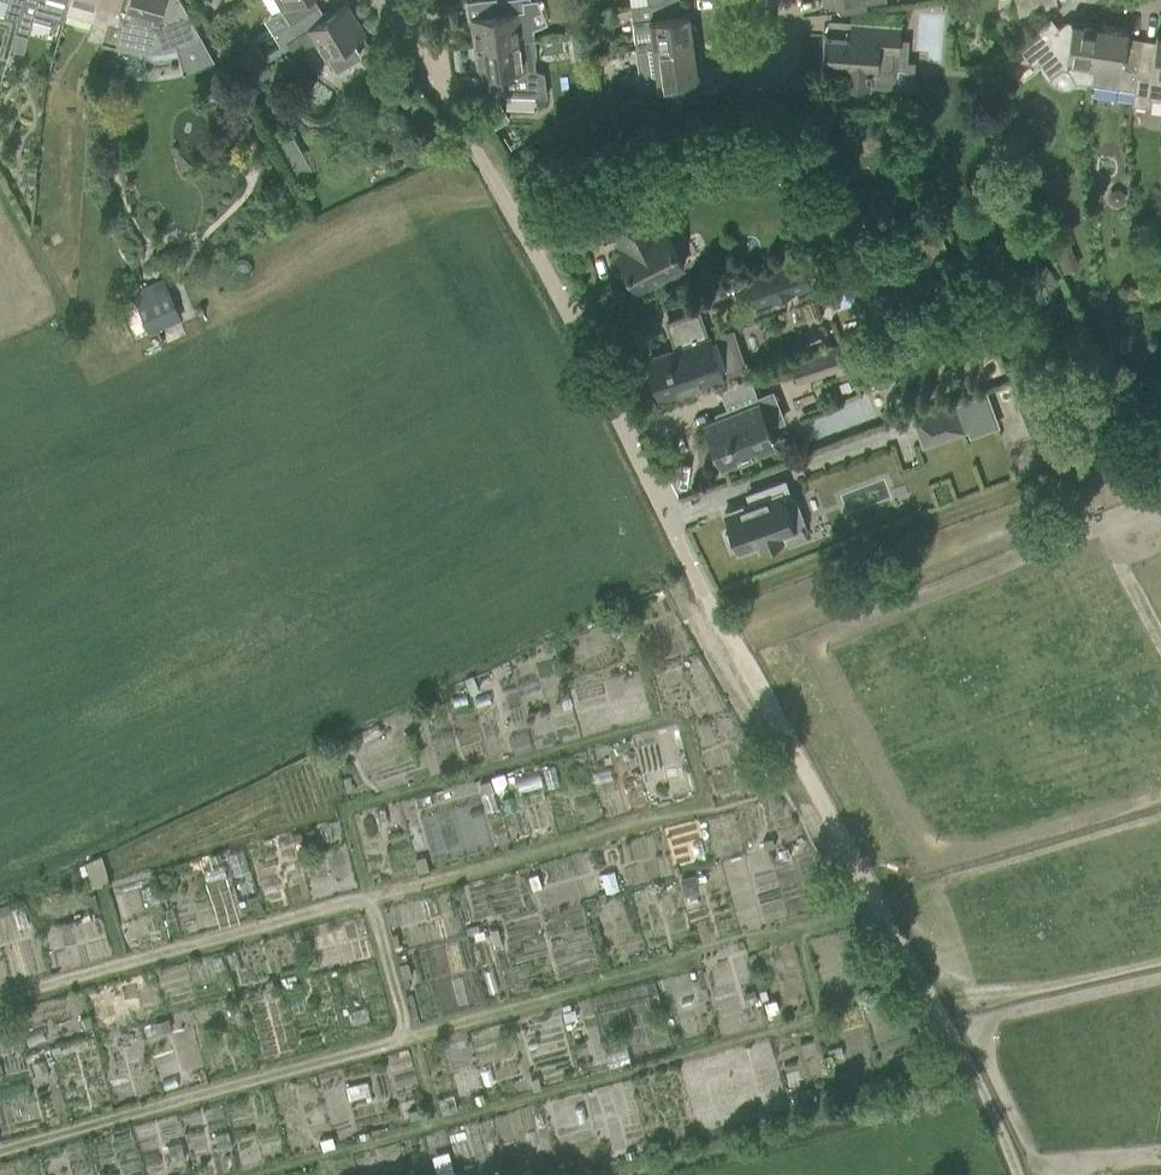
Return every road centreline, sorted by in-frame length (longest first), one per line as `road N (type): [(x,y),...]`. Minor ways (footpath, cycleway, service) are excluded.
road 1 (residential): [(702,591),(525,233),(391,0)]
road 2 (track): [(1018,1174),(974,1081),(702,591)]
road 3 (track): [(0,1152),(410,1036)]
road 4 (track): [(0,1002),(368,900)]
road 5 (track): [(368,900),(706,807)]
road 6 (track): [(410,1036),(697,955)]
road 7 (track): [(368,900),(410,1036)]

